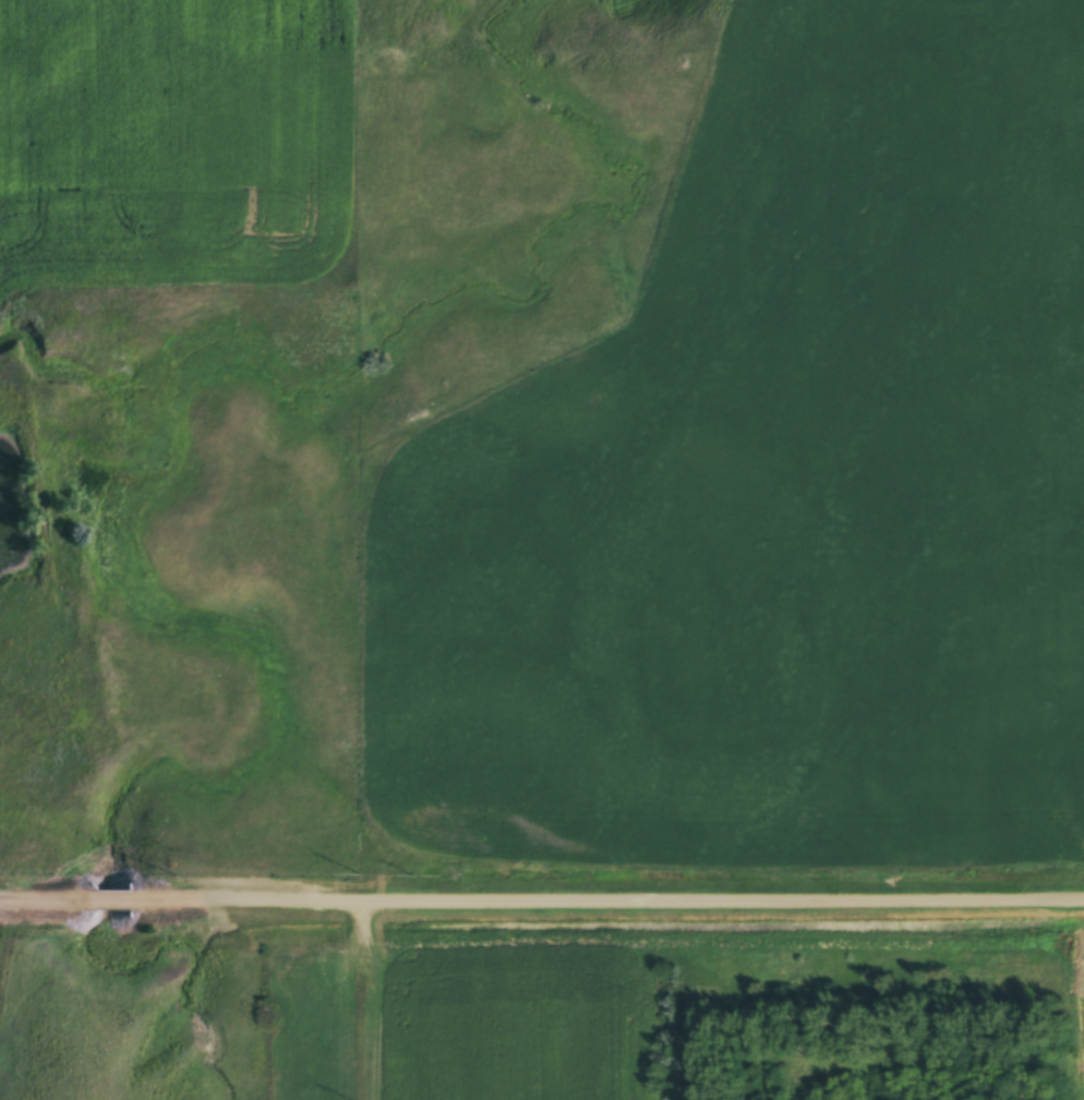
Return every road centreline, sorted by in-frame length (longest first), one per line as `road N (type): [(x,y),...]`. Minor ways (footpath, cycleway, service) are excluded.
road 1 (residential): [(0,893),(1083,898)]

